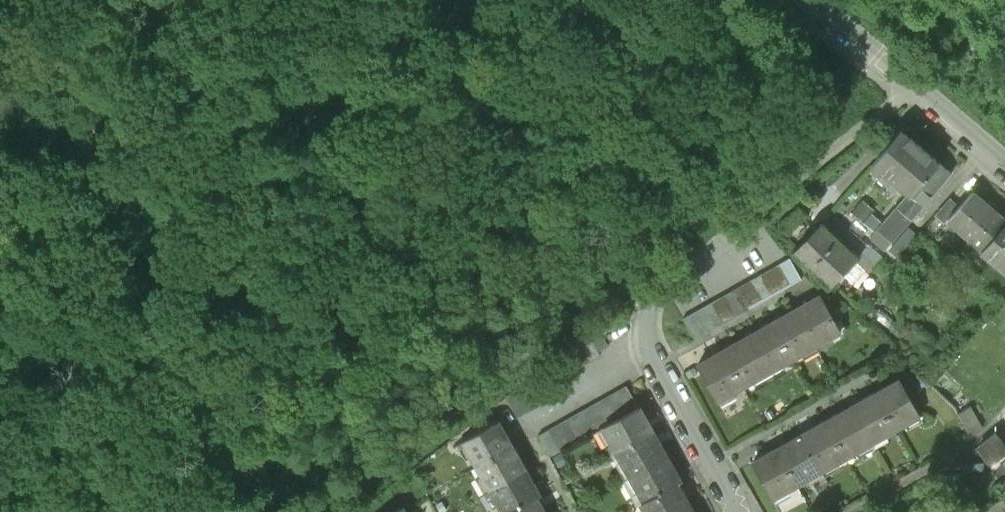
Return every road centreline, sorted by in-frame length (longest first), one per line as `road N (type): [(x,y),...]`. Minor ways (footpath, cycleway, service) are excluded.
road 1 (residential): [(736,511),(654,357),(646,328),(653,299),(913,88)]
road 2 (unclassified): [(804,0),(913,88)]

